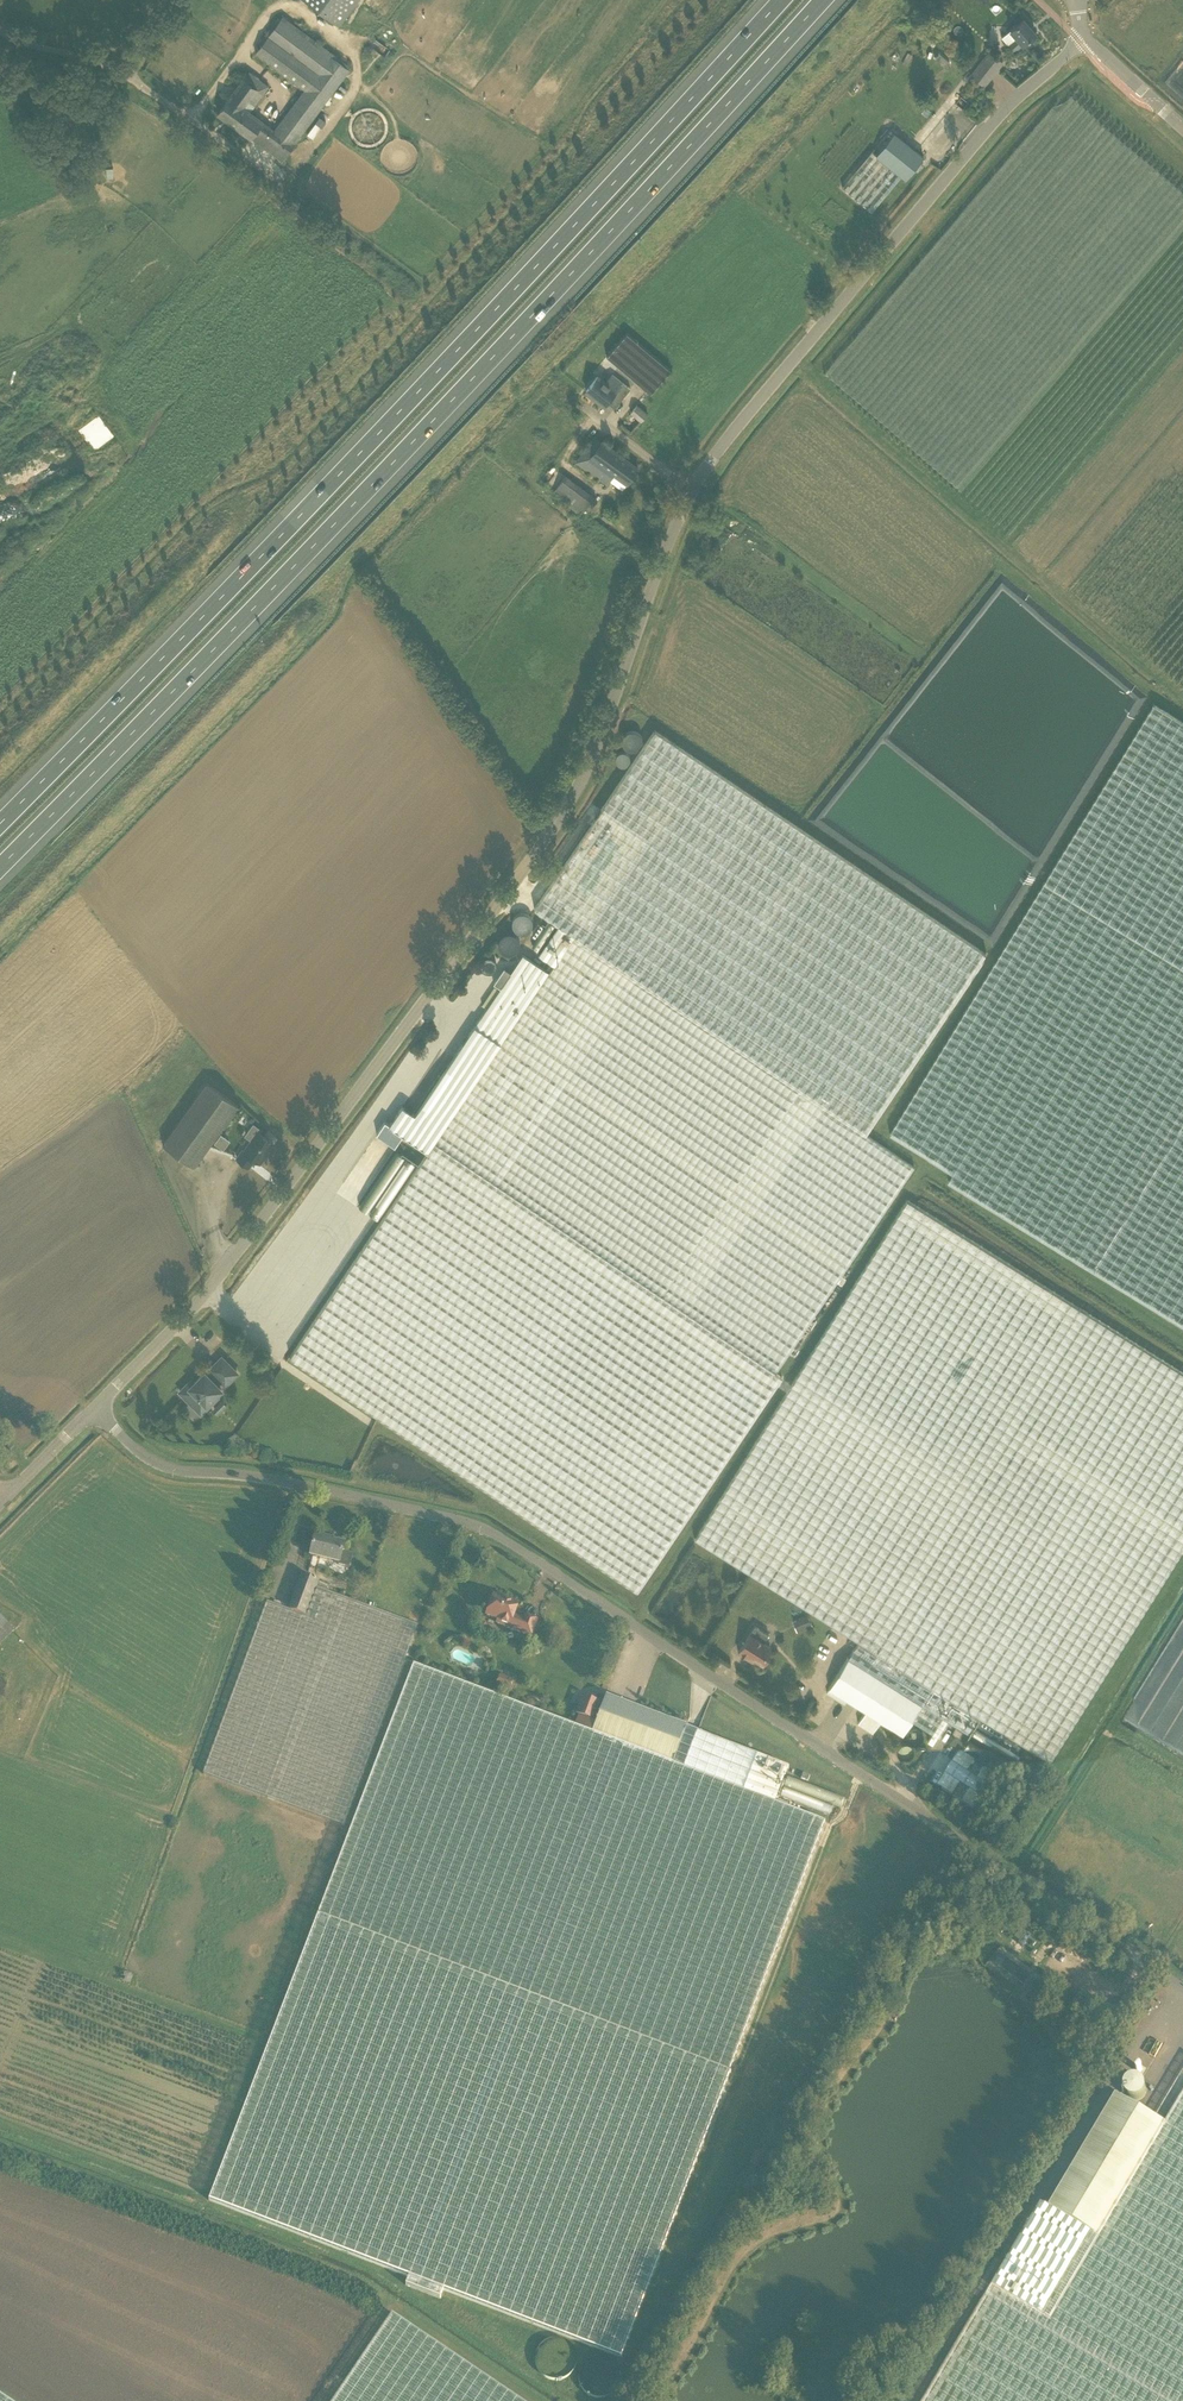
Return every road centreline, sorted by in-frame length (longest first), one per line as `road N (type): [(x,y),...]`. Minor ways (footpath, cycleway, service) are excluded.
road 1 (unclassified): [(1182,1986),(482,1527),(303,1486),(182,1470),(137,1448),(94,1408)]
road 2 (motorway): [(0,865),(461,395),(823,0)]
road 3 (motorway): [(778,0),(433,375),(0,820)]
road 4 (unclassified): [(94,1408),(171,1335),(231,1258),(461,953),(575,785),(696,490)]
road 5 (unclassified): [(696,490),(886,249),(984,135),(1083,42)]
road 6 (unclassified): [(306,201),(122,70),(166,0)]
road 7 (residential): [(584,407),(696,490)]
road 8 (unclassified): [(1182,132),(1083,42)]
road 9 (unclassified): [(4,1506),(94,1408)]
road 10 (track): [(122,70),(0,33)]

